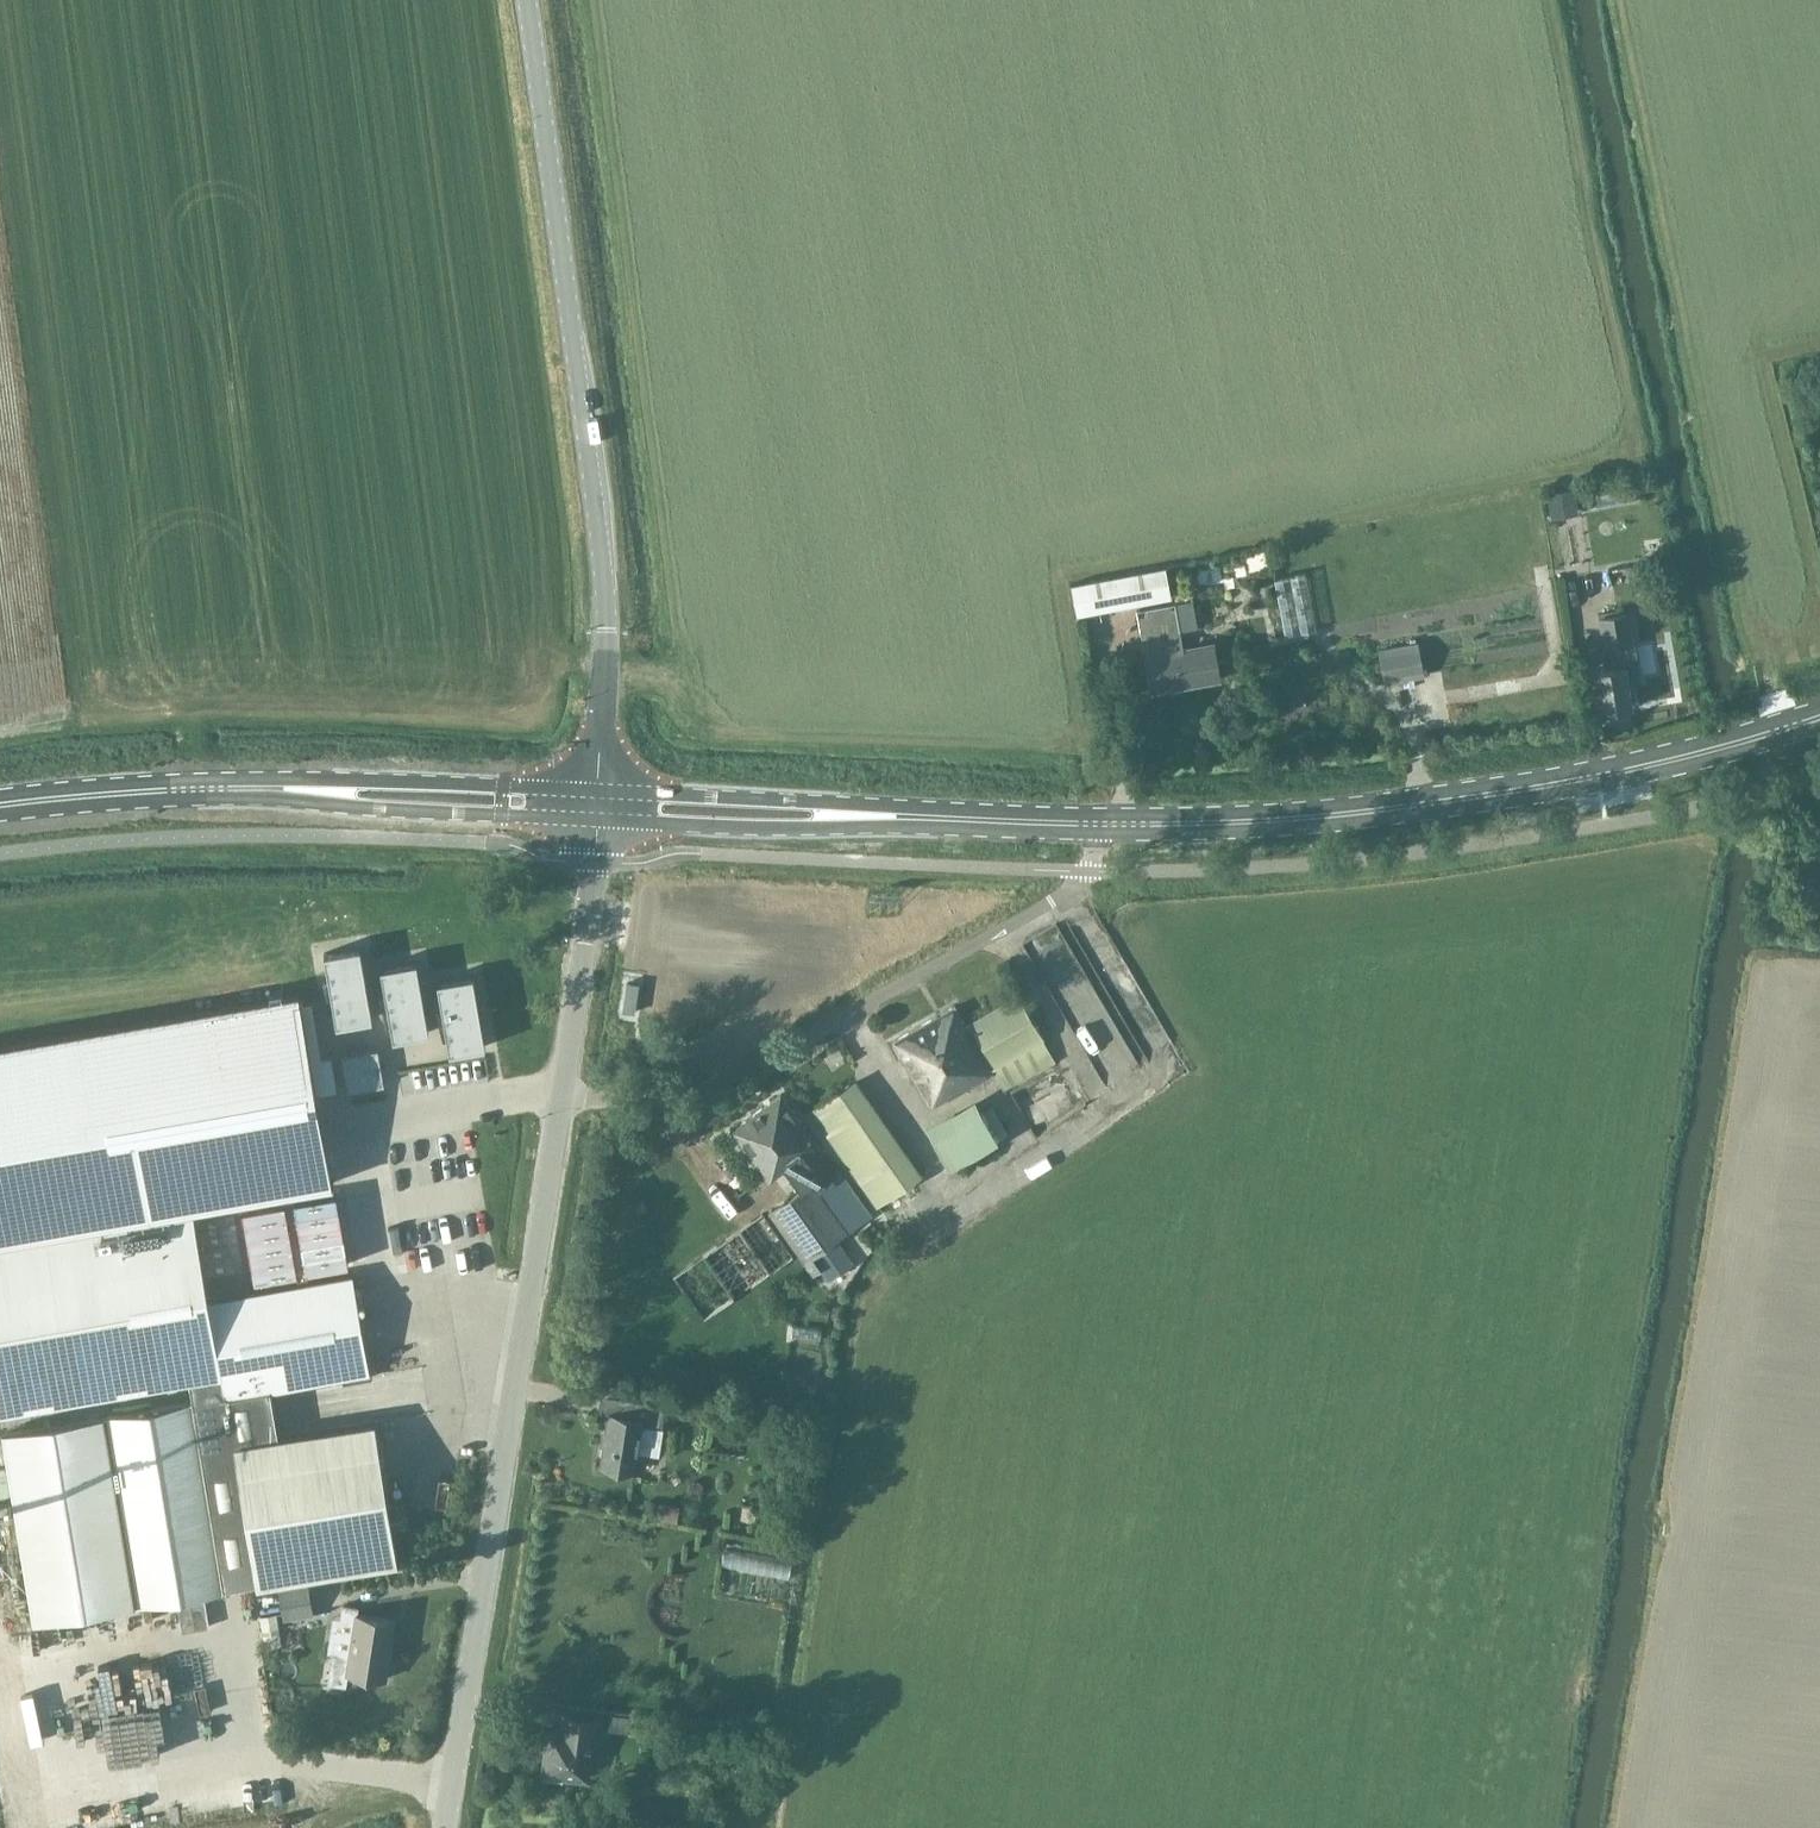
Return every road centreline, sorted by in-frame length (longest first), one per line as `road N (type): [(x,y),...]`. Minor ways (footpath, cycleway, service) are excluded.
road 1 (tertiary): [(600,798),(1096,820),(1294,816),(1570,779),(1750,748),(1819,726)]
road 2 (tertiary): [(443,1827),(565,1093),(600,798)]
road 3 (unclassified): [(600,798),(607,628),(597,498),(529,0)]
road 4 (tertiary): [(0,804),(301,785),(600,798)]

